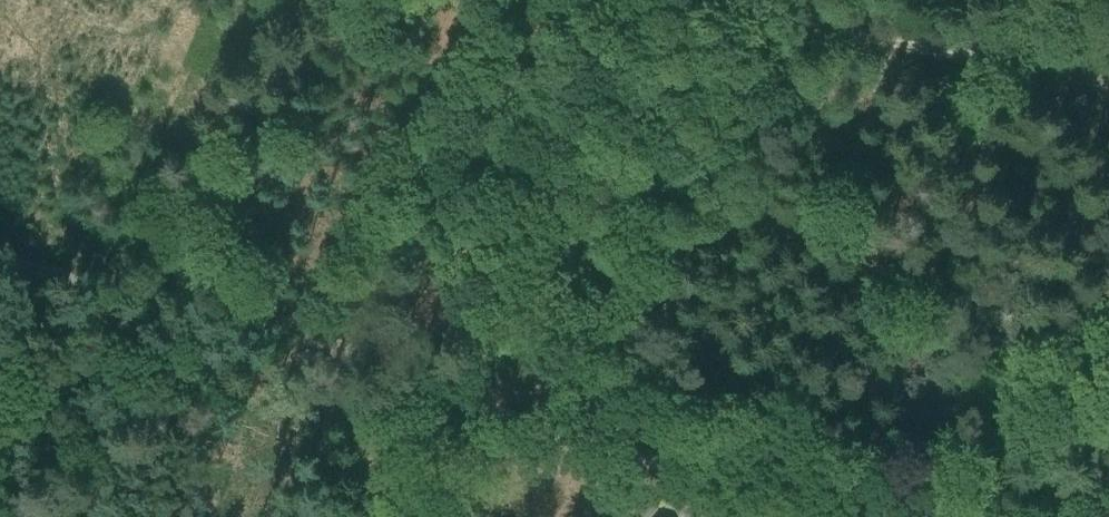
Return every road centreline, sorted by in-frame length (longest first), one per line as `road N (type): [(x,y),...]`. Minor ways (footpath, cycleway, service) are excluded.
road 1 (unclassified): [(516,6),(777,26),(1046,66),(1108,90)]
road 2 (unclassified): [(299,339),(516,6)]
road 3 (unclassified): [(299,339),(0,257)]
road 4 (unclassified): [(388,364),(531,429),(663,468)]
road 5 (unclassified): [(663,468),(858,516)]

